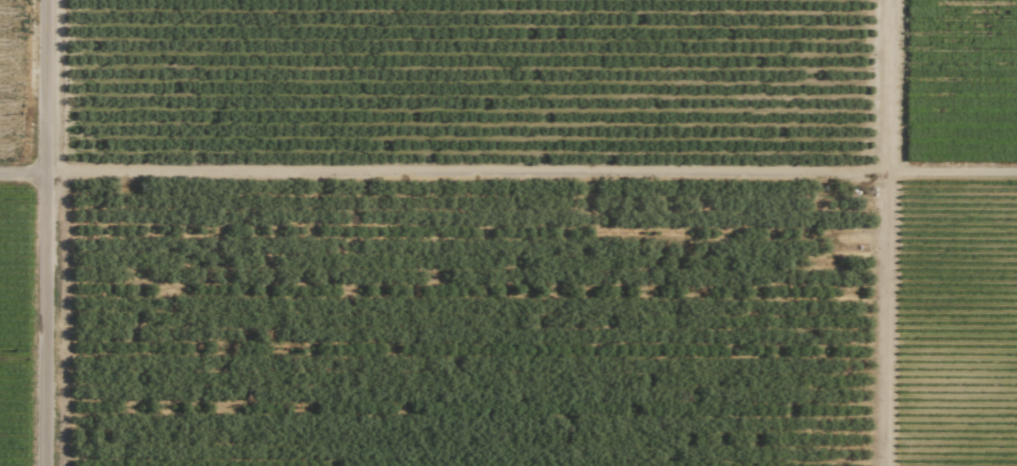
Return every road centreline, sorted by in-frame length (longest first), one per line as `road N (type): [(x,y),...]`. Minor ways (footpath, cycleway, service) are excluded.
road 1 (track): [(41,174),(1016,171)]
road 2 (tertiary): [(45,0),(40,465)]
road 3 (track): [(883,0),(880,465)]

